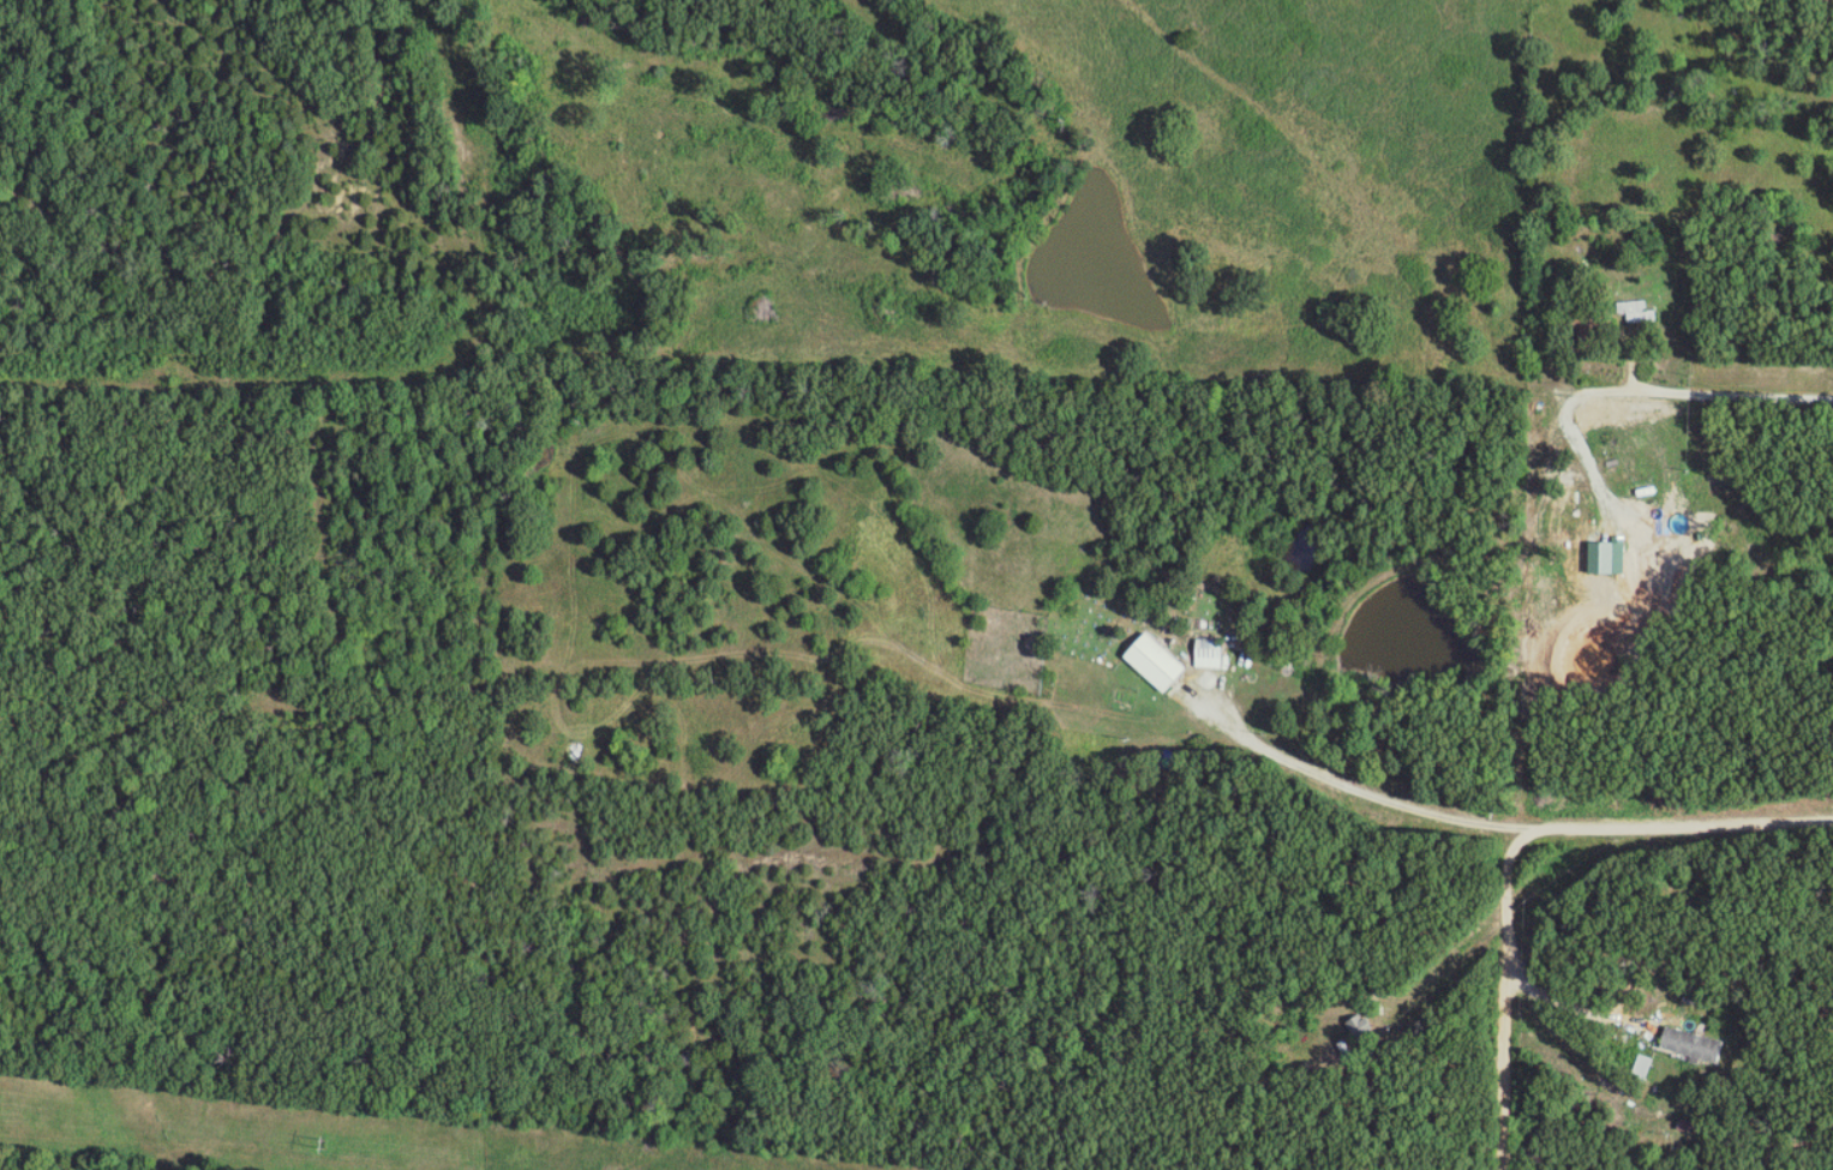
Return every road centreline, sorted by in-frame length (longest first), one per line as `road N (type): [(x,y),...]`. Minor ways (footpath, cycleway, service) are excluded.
road 1 (residential): [(1832,397),(1546,385),(1494,370),(1337,180),(1135,0)]
road 2 (residential): [(1832,812),(1526,836),(1305,764),(1193,692)]
road 3 (residential): [(1526,836),(1516,851),(1503,1169)]
road 4 (residential): [(1510,965),(1646,1025),(1665,1043),(1653,1066)]

